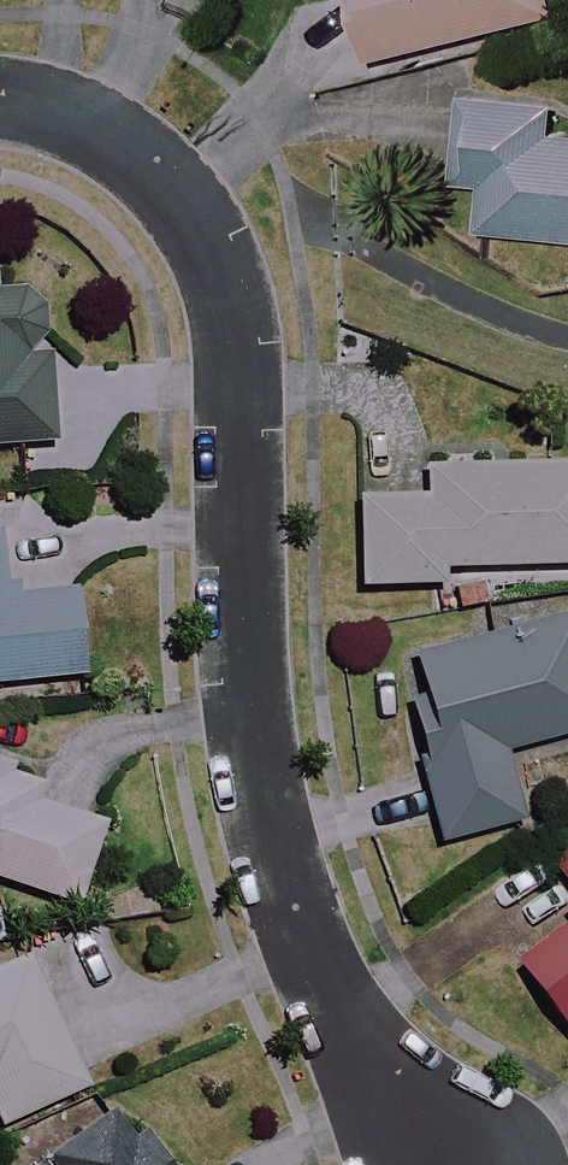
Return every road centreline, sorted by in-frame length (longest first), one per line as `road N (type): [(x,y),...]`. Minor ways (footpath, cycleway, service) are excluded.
road 1 (residential): [(0,105),(59,108),(105,126),(159,169),(208,231),(232,325),(244,677),(275,859),(325,984),(438,1164)]

